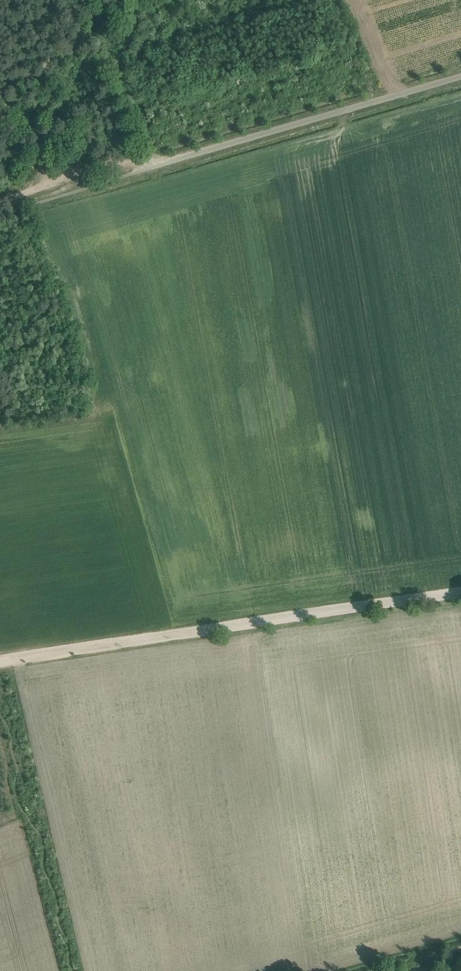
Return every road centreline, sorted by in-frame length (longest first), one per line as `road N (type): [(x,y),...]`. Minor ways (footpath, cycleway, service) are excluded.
road 1 (track): [(0,661),(460,593)]
road 2 (unclassified): [(139,171),(460,76)]

